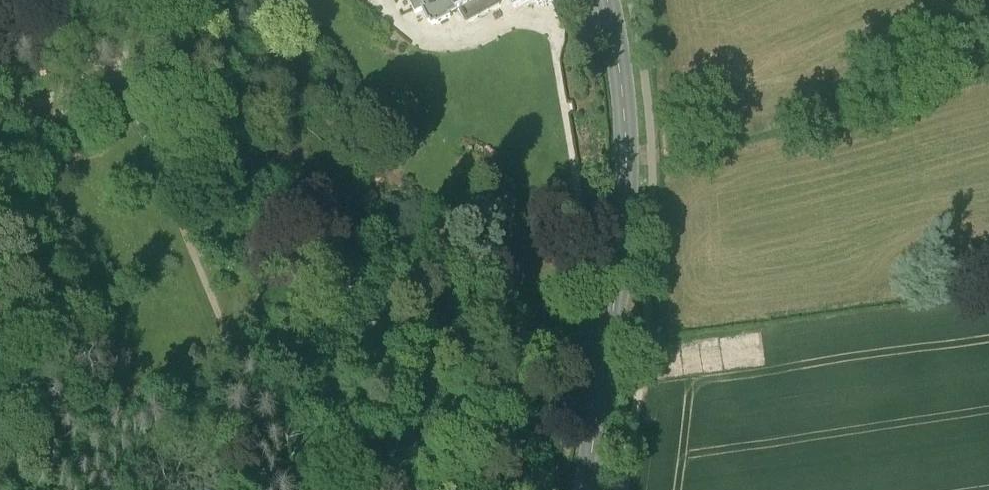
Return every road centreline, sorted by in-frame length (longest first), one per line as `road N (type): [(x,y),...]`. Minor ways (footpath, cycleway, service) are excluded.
road 1 (tertiary): [(588,489),(630,171),(621,58),(606,0)]

